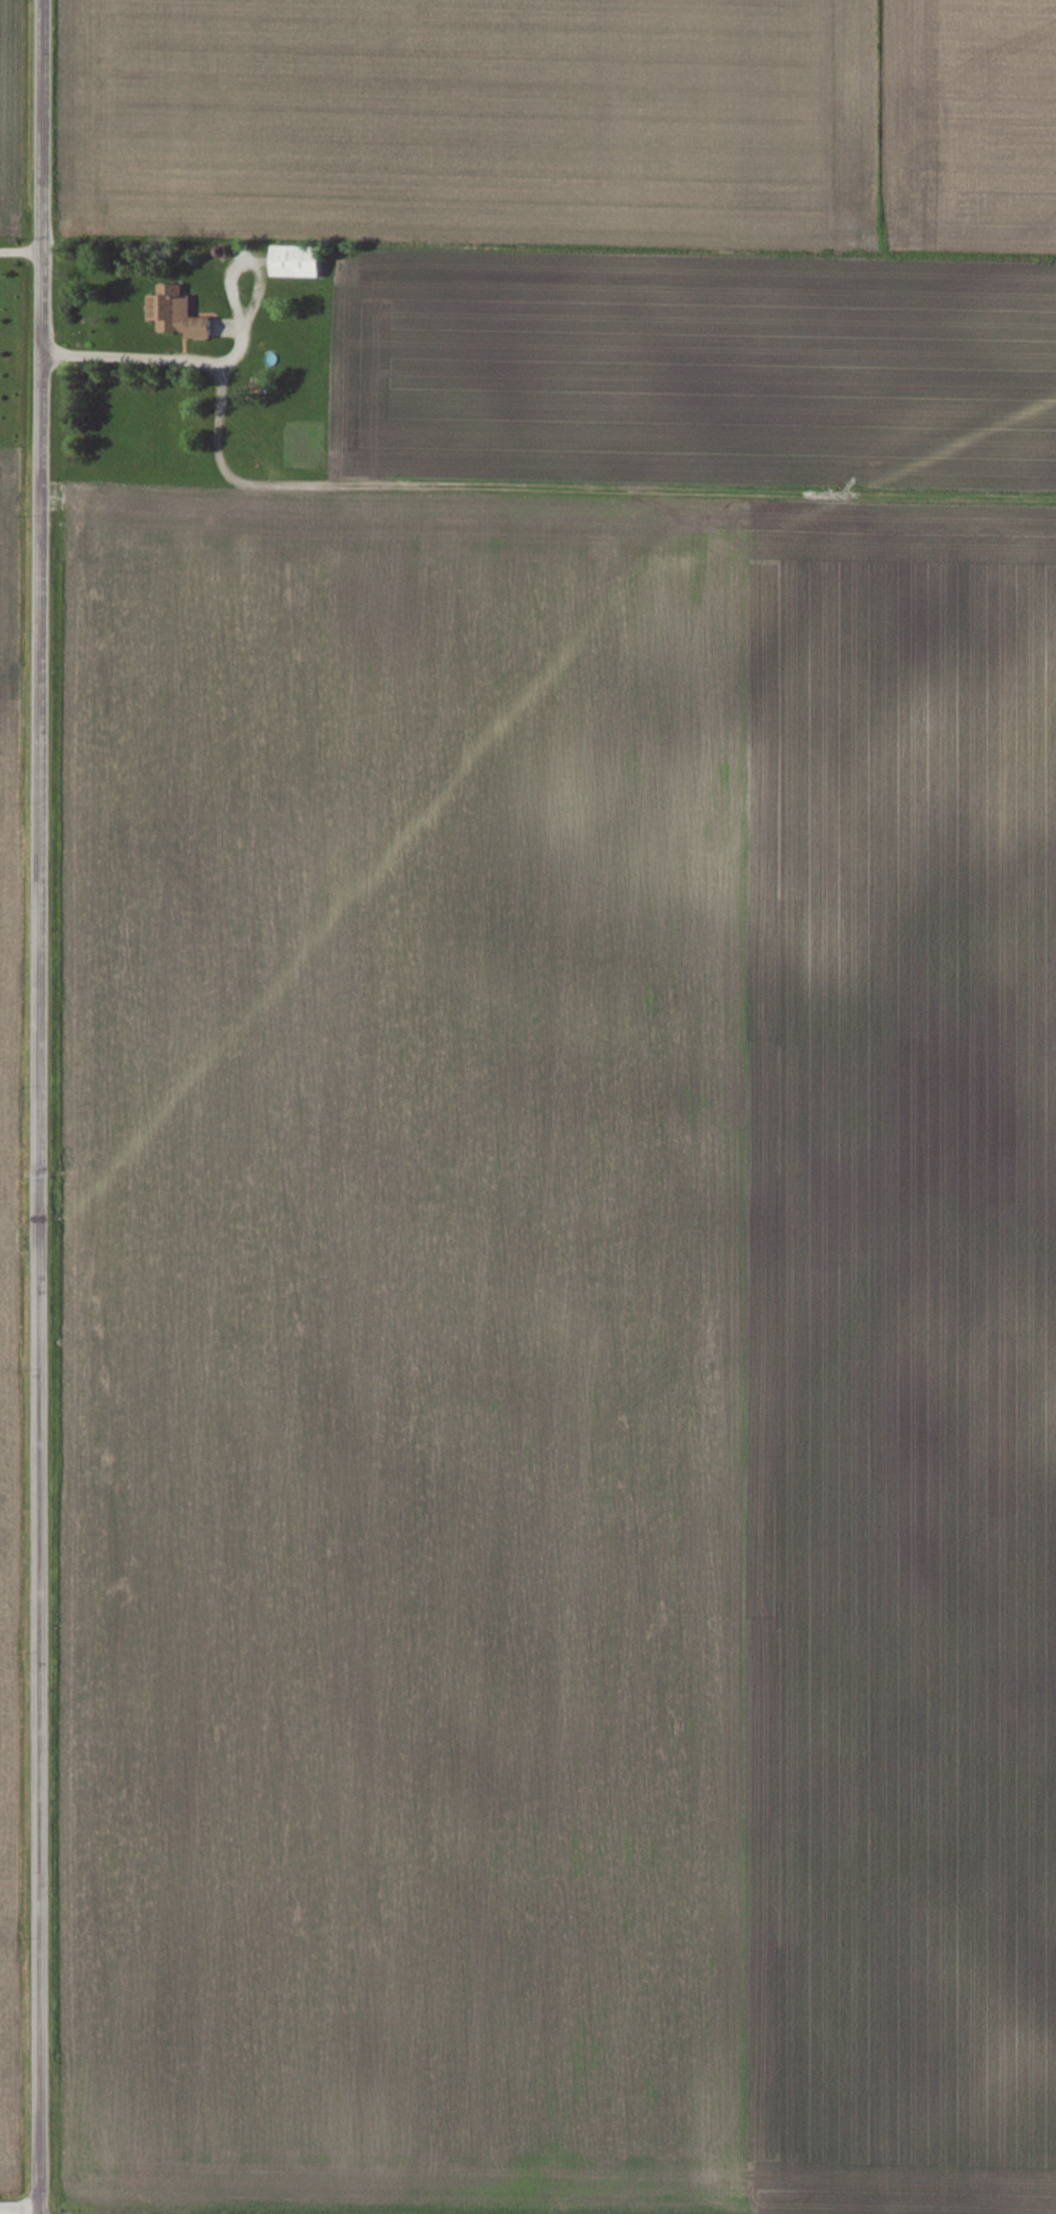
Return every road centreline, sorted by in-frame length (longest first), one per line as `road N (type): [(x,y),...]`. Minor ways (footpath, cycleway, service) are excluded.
road 1 (residential): [(38,2213),(57,1613),(41,838),(45,0)]

